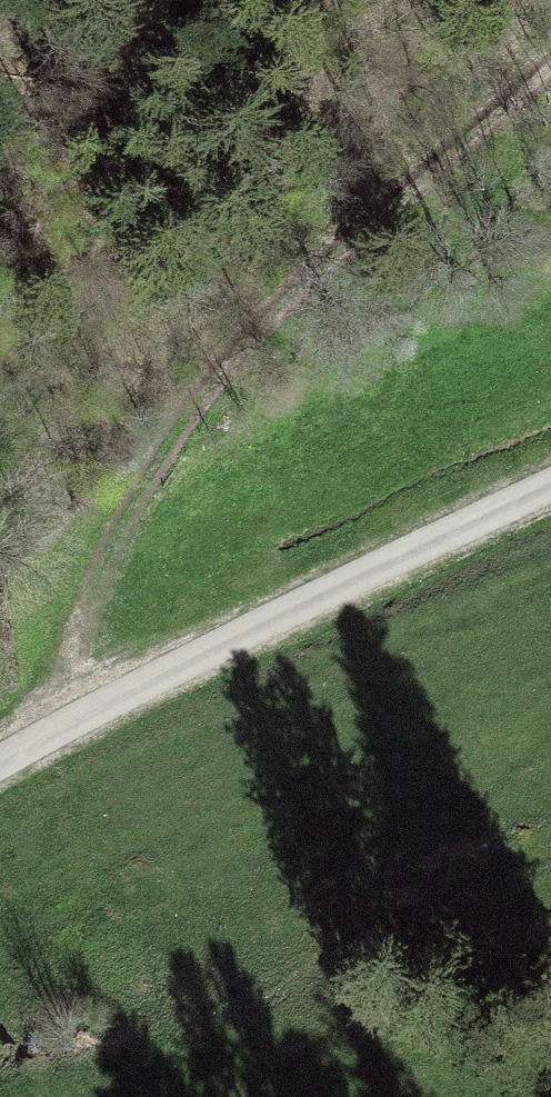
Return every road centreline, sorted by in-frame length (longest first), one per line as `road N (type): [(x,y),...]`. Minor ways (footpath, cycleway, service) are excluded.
road 1 (track): [(66,729),(89,582),(173,452),(317,274),(550,92)]
road 2 (unclassified): [(0,766),(550,488)]

